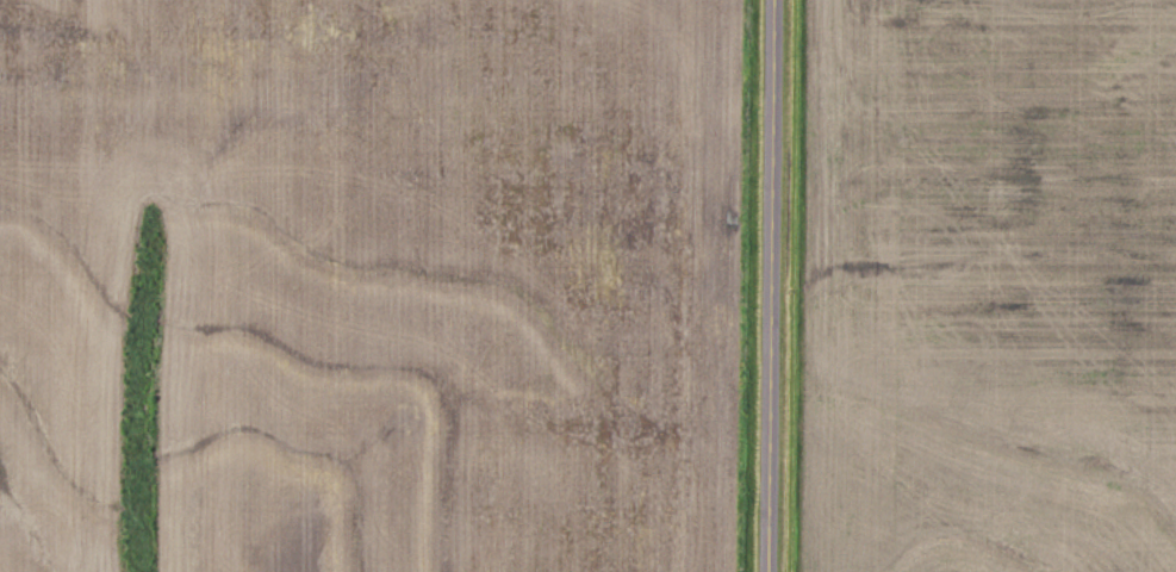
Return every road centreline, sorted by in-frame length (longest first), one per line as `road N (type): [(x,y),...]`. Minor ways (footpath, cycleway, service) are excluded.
road 1 (tertiary): [(776,571),(782,0)]

